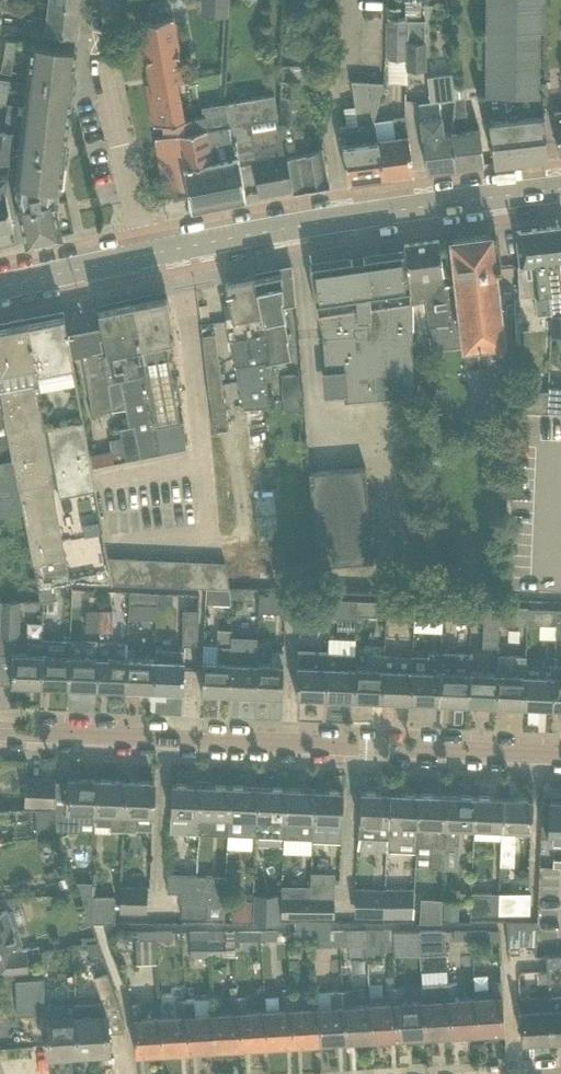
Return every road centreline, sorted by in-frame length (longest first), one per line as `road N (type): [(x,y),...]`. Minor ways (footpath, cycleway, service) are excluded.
road 1 (residential): [(0,726),(560,757)]
road 2 (tertiary): [(159,252),(560,189)]
road 3 (residential): [(159,252),(139,232),(101,54),(107,0)]
road 4 (residential): [(199,466),(177,272),(159,252)]
road 5 (residential): [(116,548),(206,548),(199,466)]
road 6 (tertiary): [(0,287),(159,252)]

